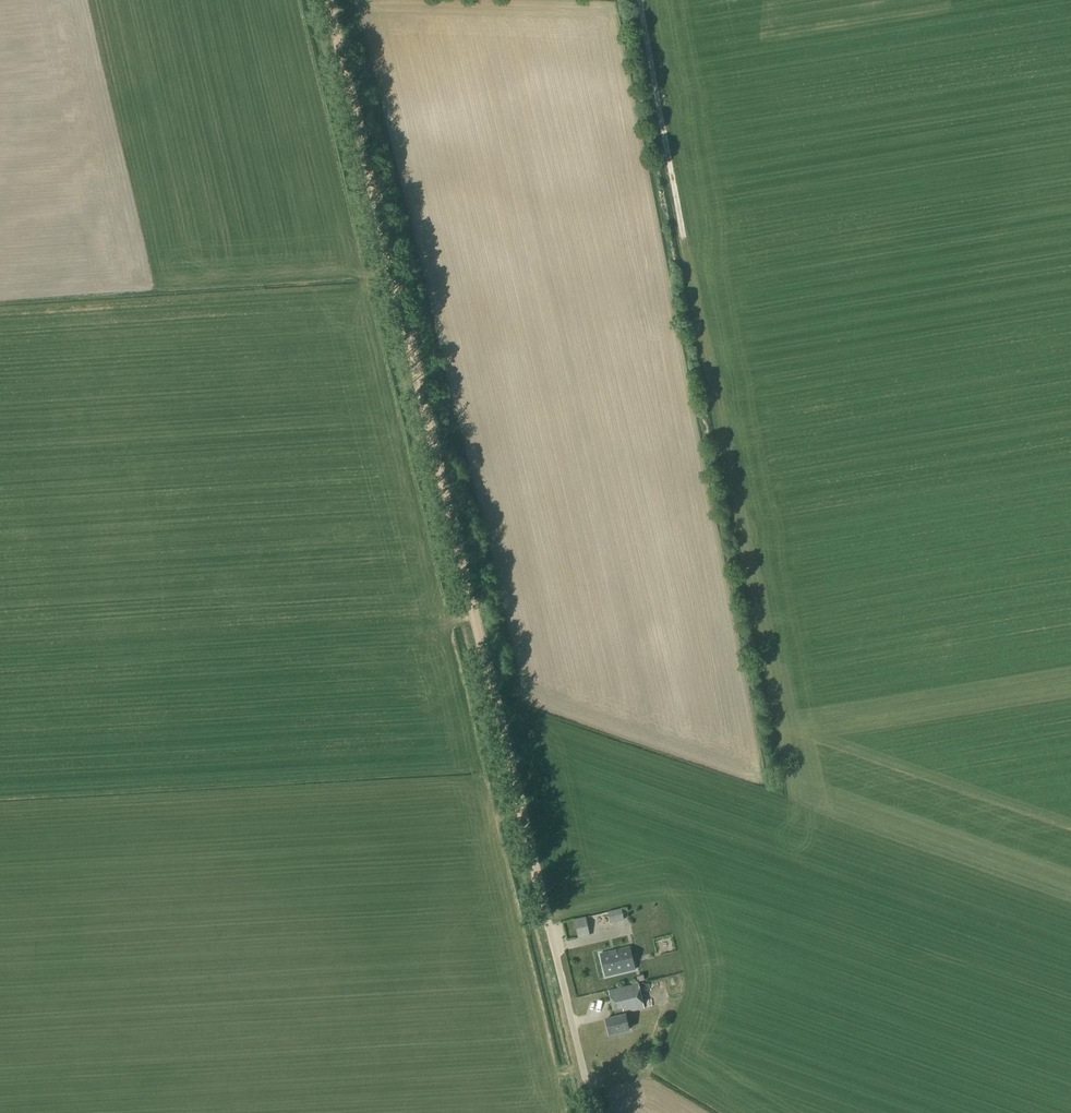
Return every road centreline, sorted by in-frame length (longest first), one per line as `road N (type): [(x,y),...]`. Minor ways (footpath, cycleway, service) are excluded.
road 1 (track): [(326,0),(538,901)]
road 2 (unclassified): [(591,1112),(538,901)]

